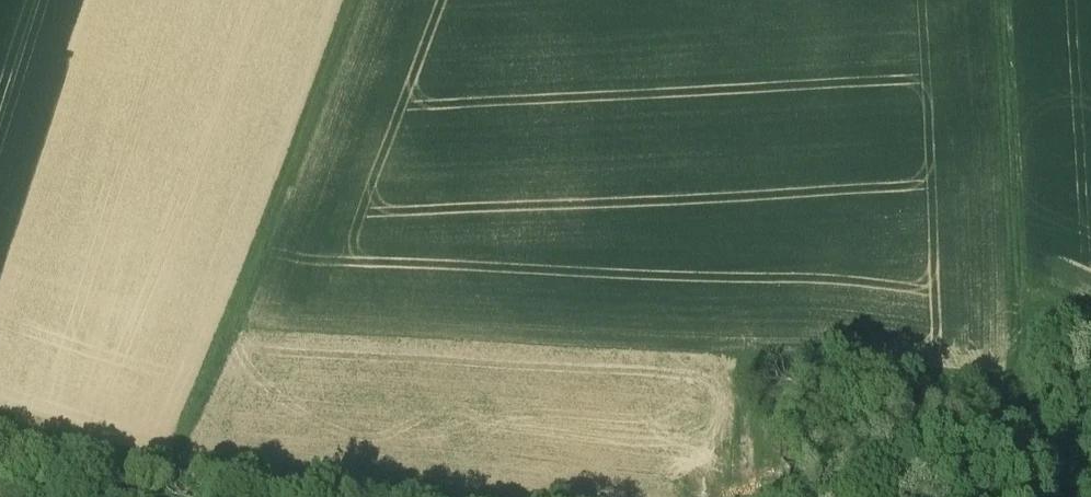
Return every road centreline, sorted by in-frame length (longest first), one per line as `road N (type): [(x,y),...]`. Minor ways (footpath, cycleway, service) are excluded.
road 1 (track): [(347,0),(166,478)]
road 2 (track): [(1049,496),(1038,479),(1007,0)]

